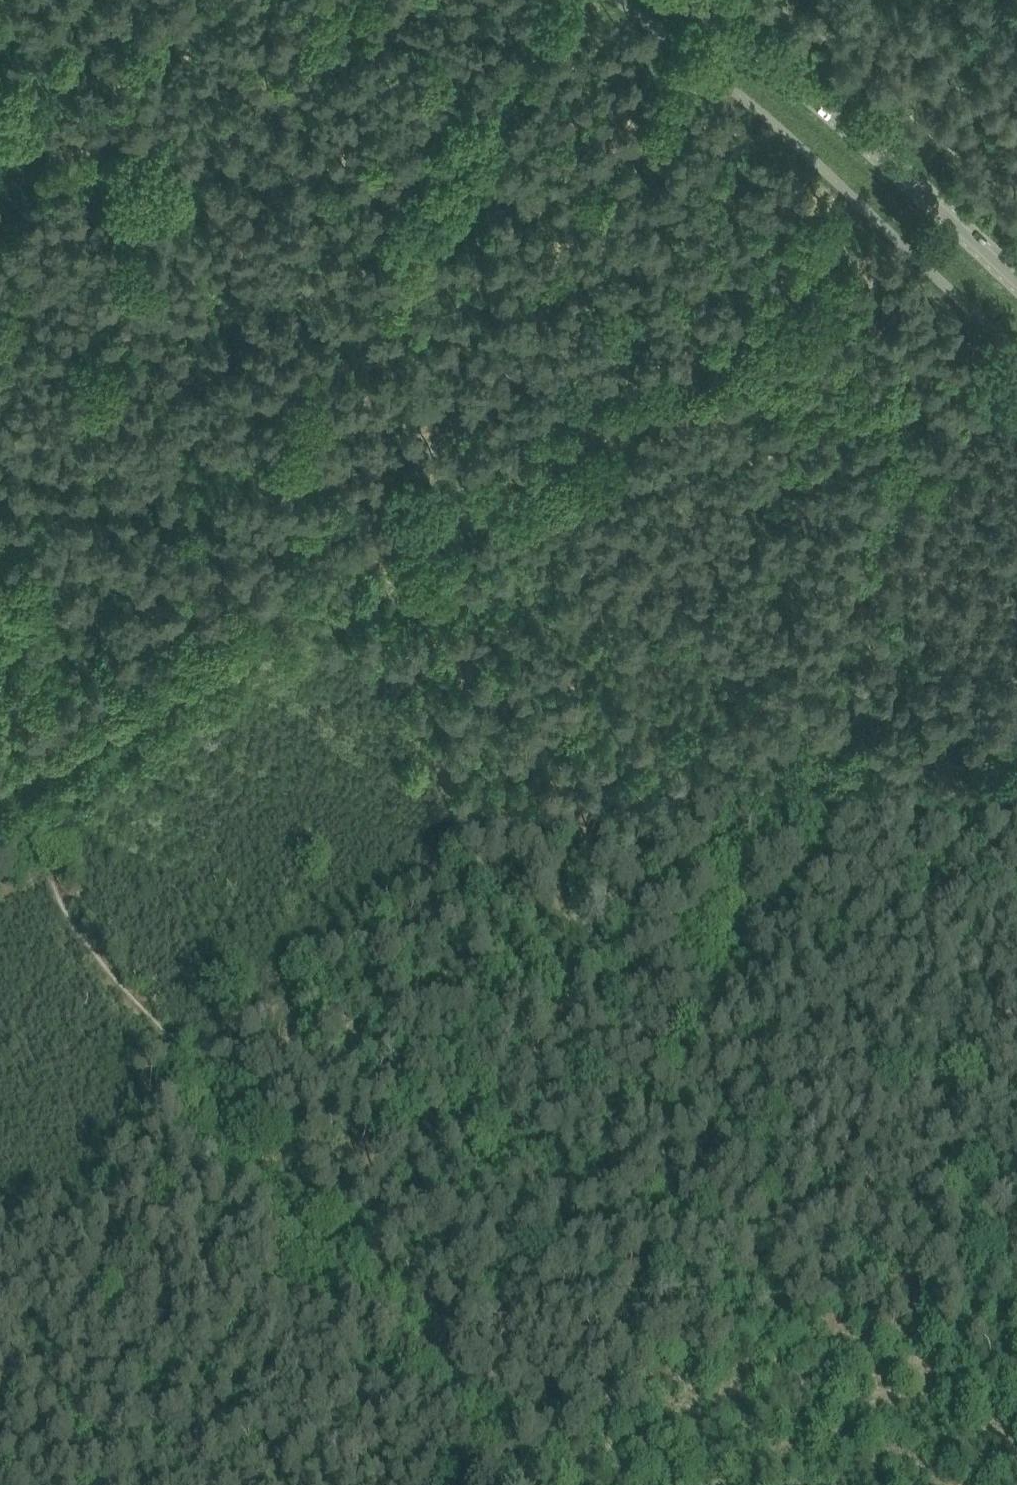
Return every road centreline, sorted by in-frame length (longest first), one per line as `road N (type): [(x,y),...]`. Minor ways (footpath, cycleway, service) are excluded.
road 1 (track): [(0,664),(38,854),(72,933),(88,961),(171,1038),(249,1149)]
road 2 (tertiary): [(1016,282),(880,147),(696,0)]
road 3 (track): [(249,1149),(261,1179),(500,1455)]

